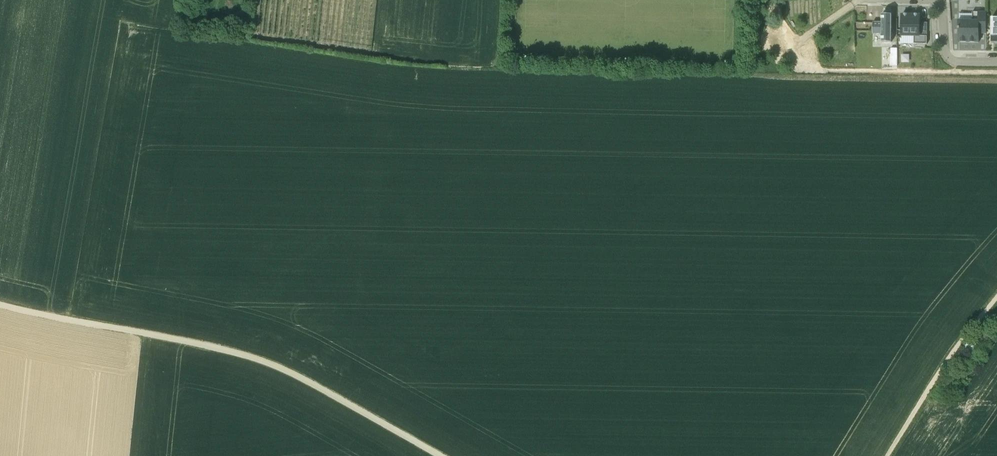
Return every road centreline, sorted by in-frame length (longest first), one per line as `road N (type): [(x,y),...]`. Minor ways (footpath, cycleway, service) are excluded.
road 1 (track): [(0,304),(255,358),(440,455)]
road 2 (track): [(996,297),(888,455)]

